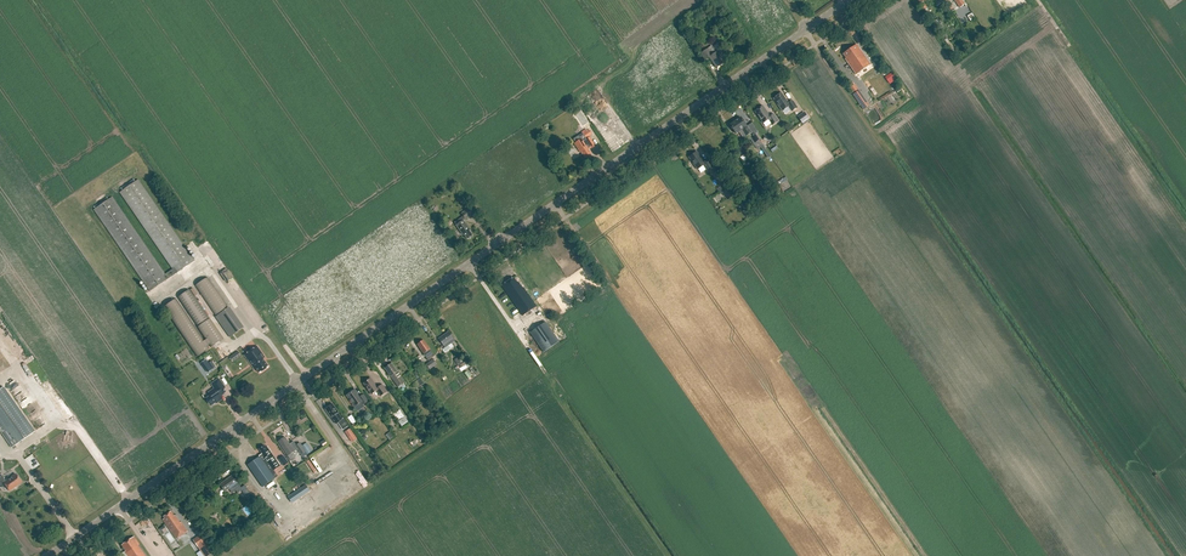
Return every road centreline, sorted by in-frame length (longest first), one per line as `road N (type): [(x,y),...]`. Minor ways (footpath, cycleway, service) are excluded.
road 1 (tertiary): [(47,555),(848,0)]

